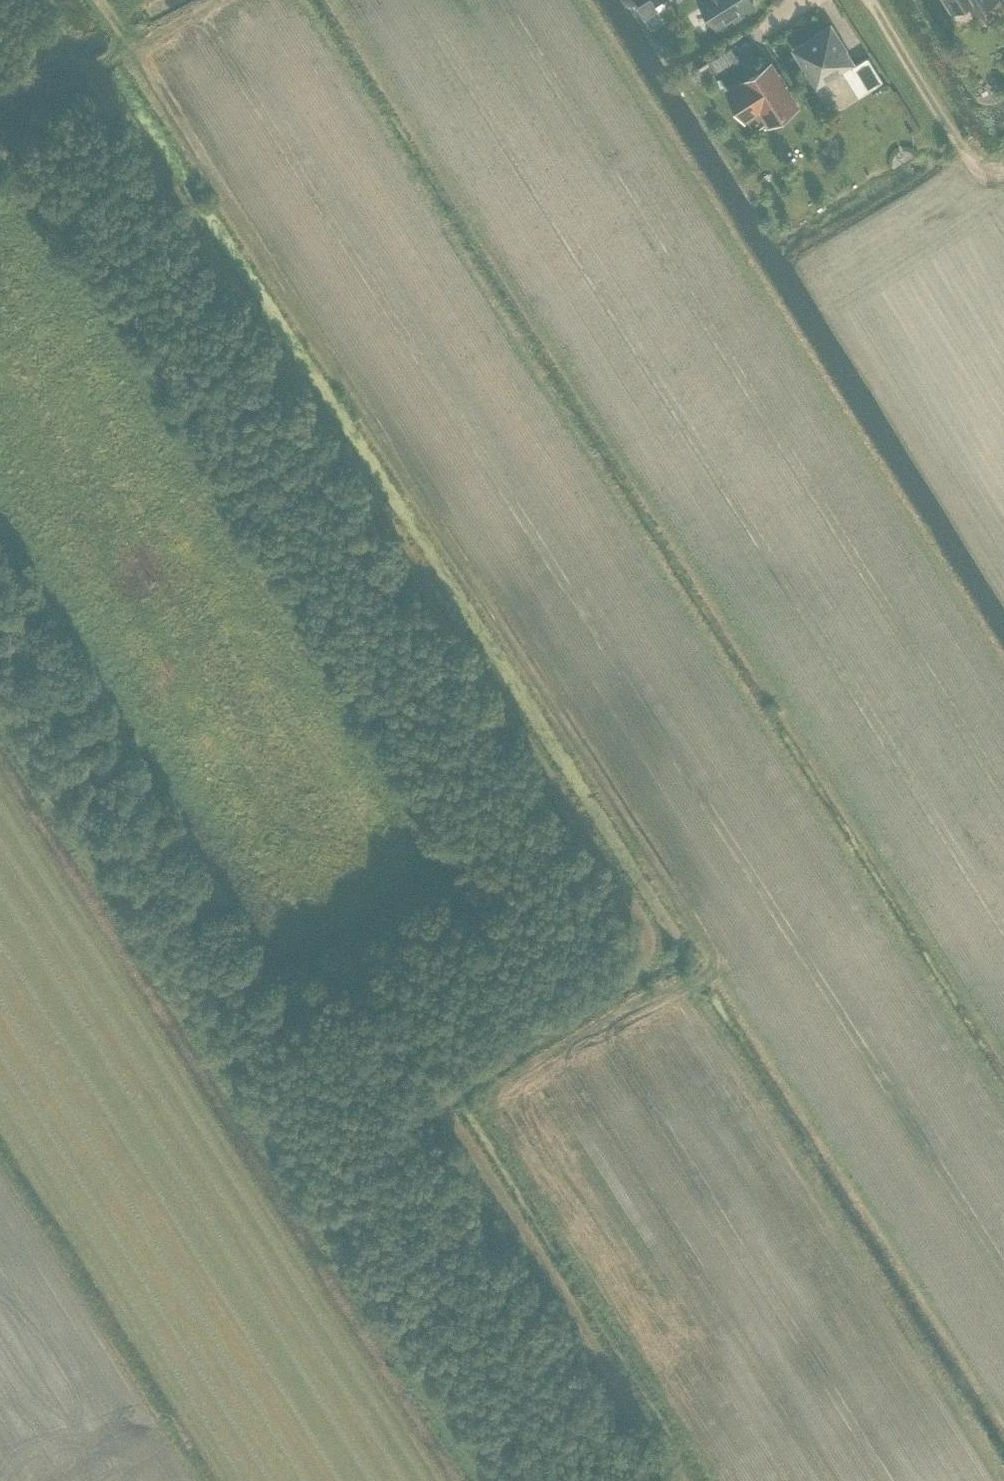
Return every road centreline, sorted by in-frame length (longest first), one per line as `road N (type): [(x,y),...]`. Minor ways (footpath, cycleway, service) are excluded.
road 1 (track): [(221,0),(88,73)]

